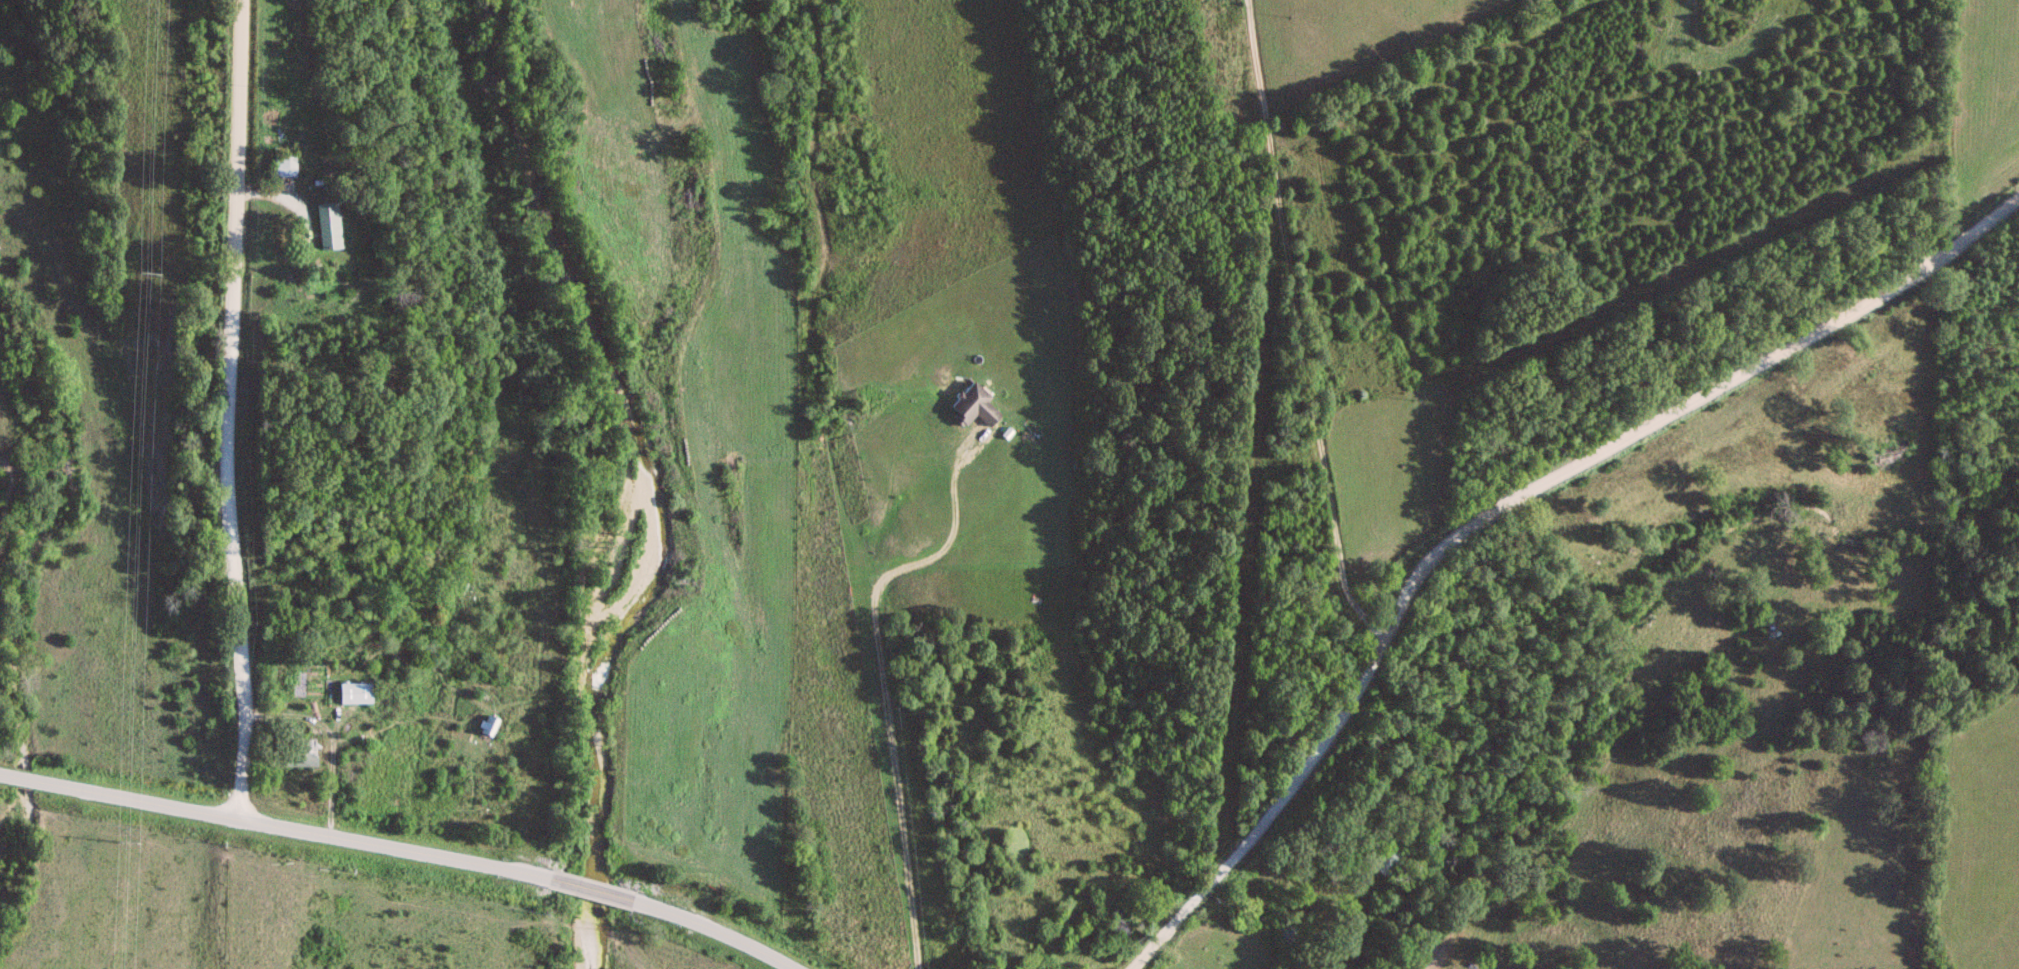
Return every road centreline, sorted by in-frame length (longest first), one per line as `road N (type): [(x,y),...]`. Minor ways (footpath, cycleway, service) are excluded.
road 1 (residential): [(1131,968),(1298,788),(1372,681),(1426,571),(1473,531),(1674,423),(2018,213)]
road 2 (residential): [(240,823),(244,655),(227,454),(244,0)]
road 3 (secondary): [(794,968),(653,908),(524,876),(0,780)]
road 4 (residential): [(1213,881),(1383,891),(1403,862)]
road 5 (residential): [(246,729),(302,718),(337,743),(331,840)]

